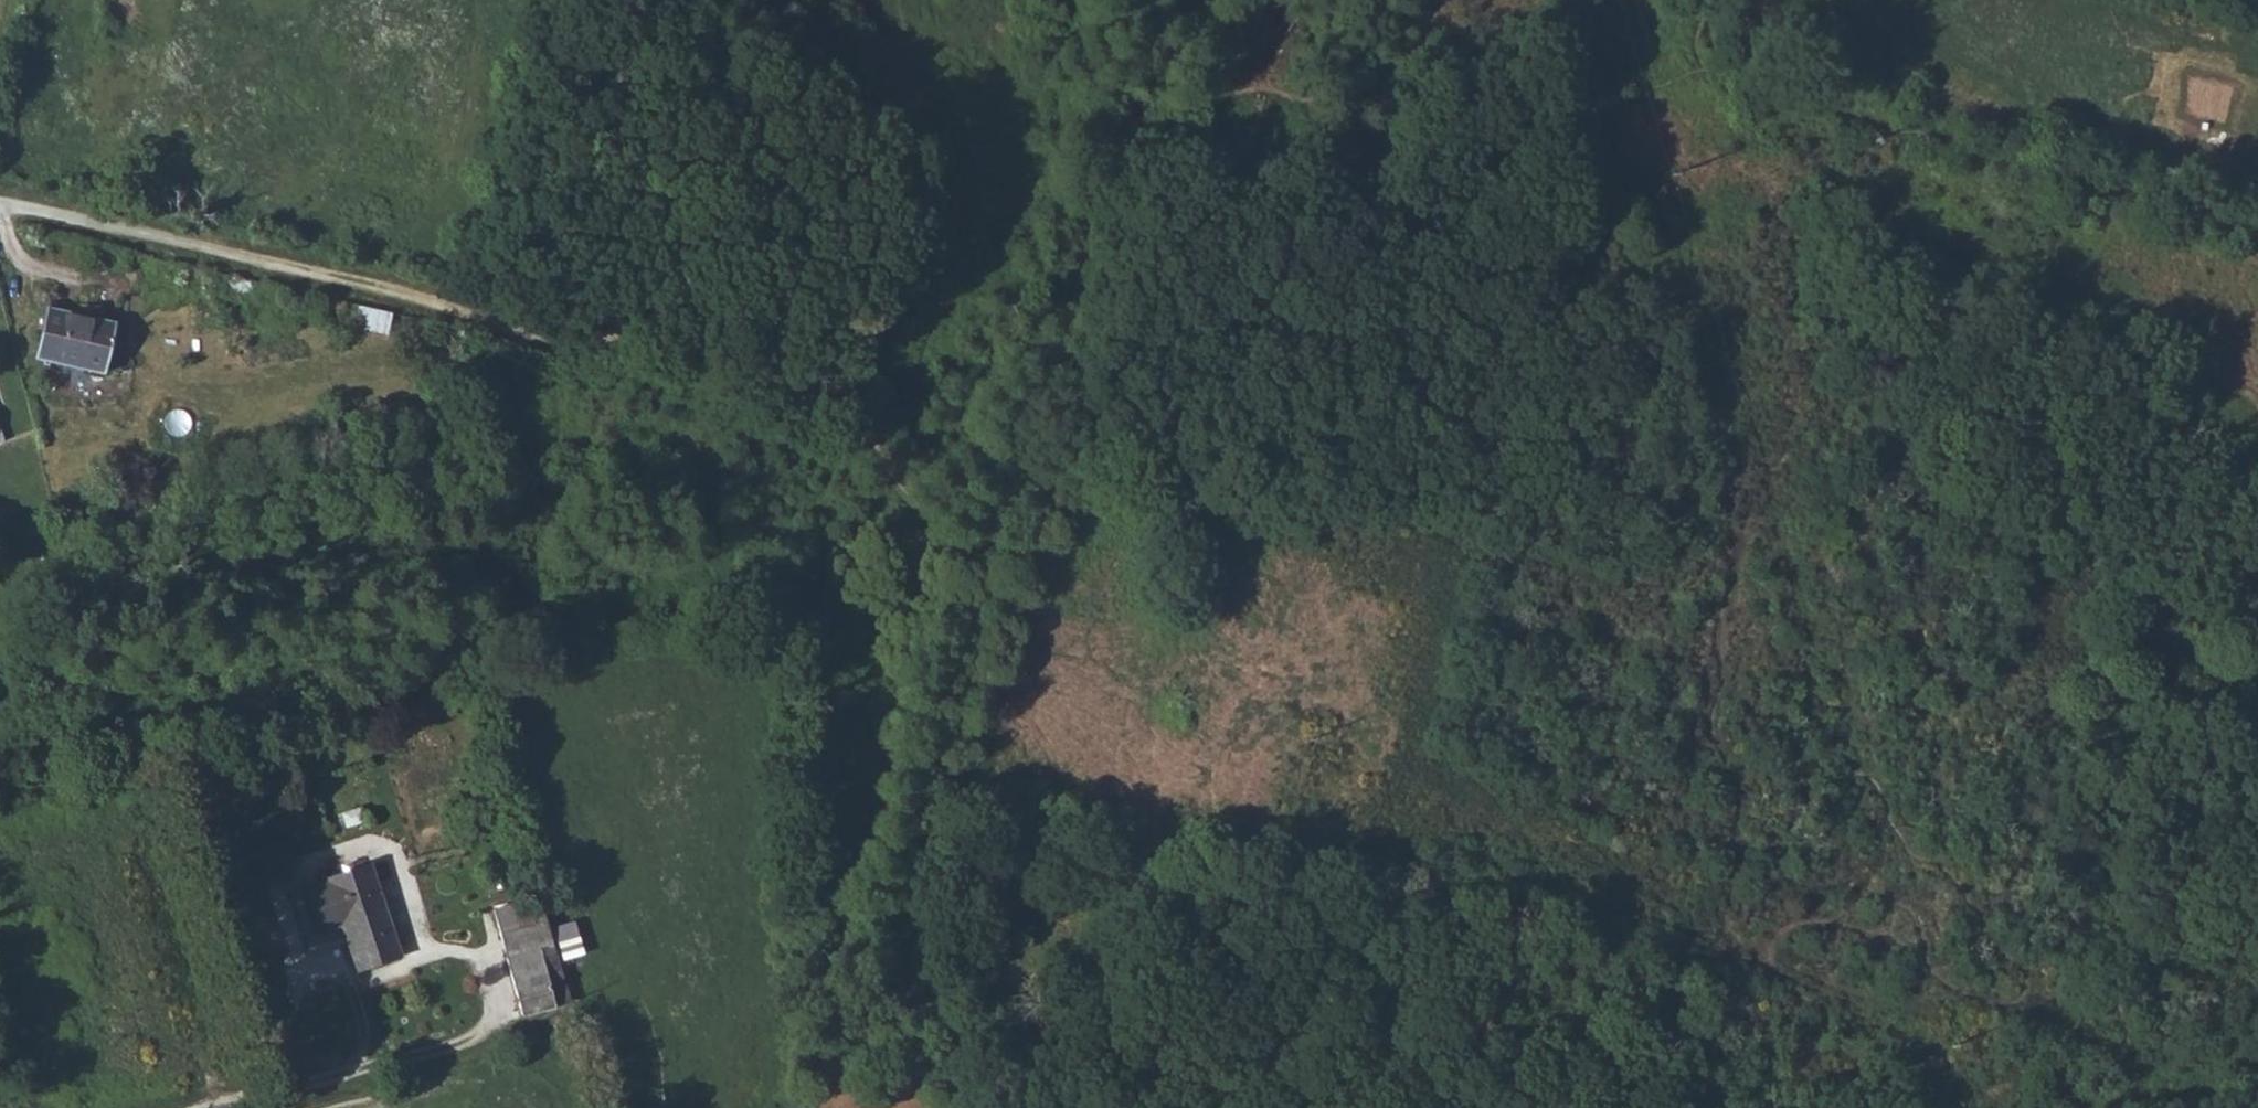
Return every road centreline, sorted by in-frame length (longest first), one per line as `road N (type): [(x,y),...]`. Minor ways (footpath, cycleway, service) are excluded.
road 1 (track): [(521,333),(383,290),(14,208)]

